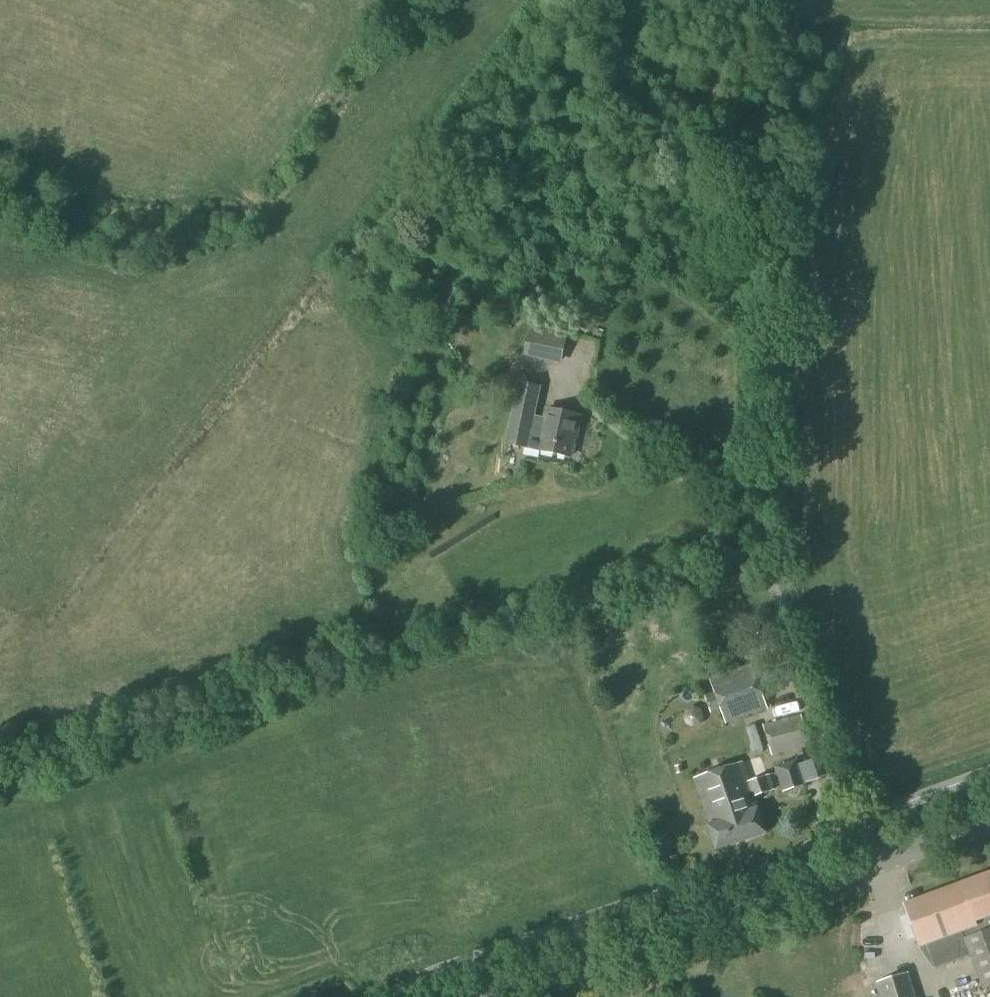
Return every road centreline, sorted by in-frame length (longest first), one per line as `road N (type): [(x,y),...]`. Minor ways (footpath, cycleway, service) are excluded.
road 1 (secondary): [(989,823),(502,996)]

